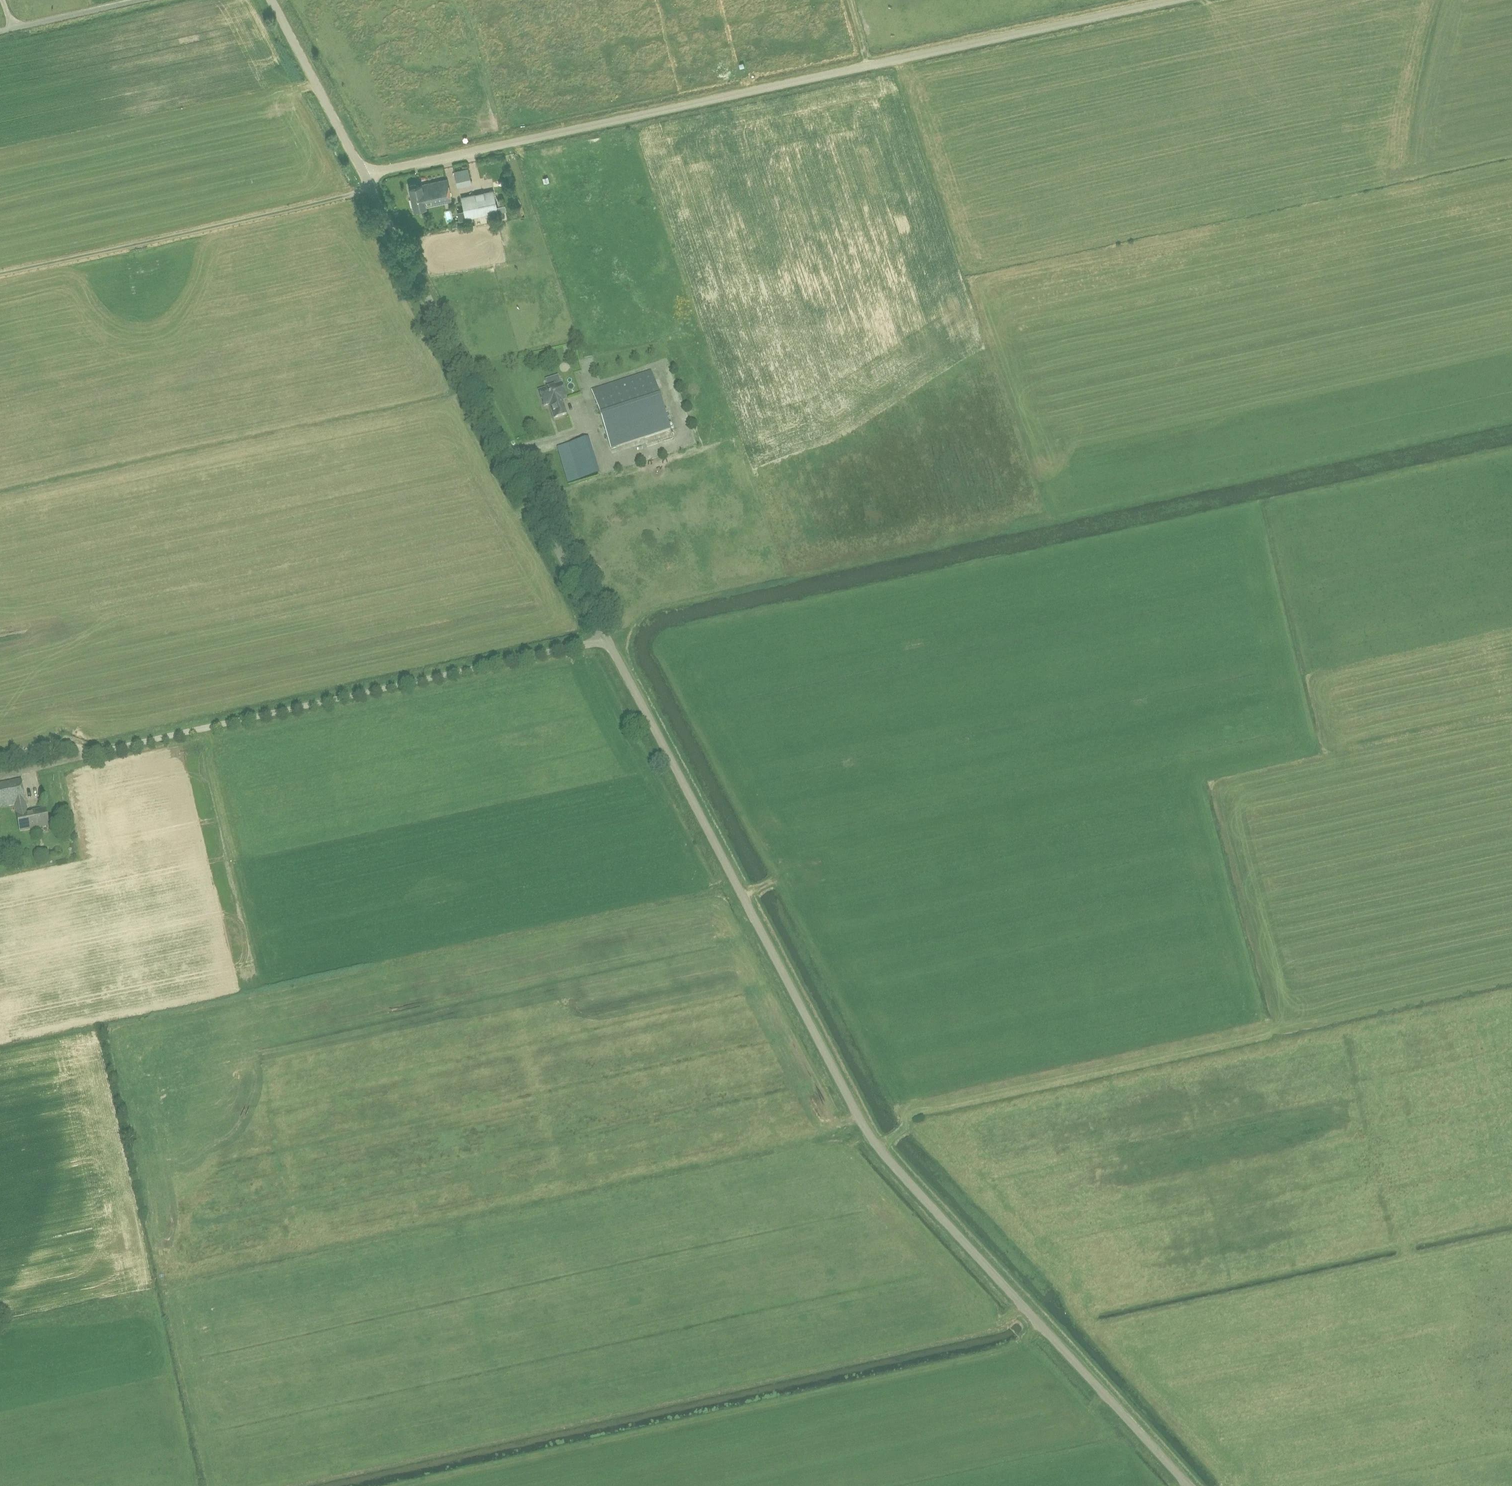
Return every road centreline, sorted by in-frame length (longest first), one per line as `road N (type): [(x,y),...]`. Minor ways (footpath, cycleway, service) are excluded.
road 1 (unclassified): [(1189,1485),(868,1132),(364,176)]
road 2 (unclassified): [(364,176),(1182,0)]
road 3 (unclassified): [(364,176),(271,0)]

